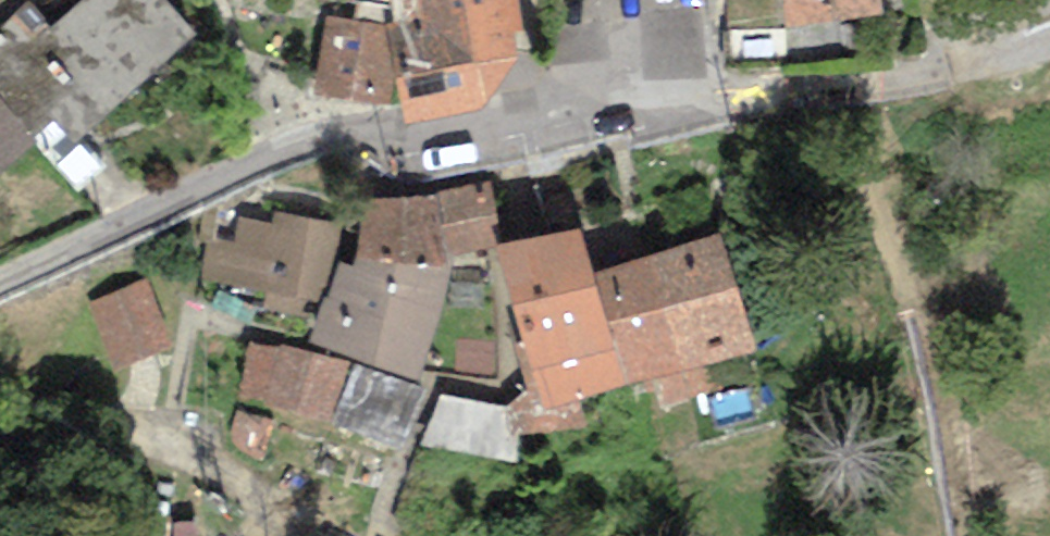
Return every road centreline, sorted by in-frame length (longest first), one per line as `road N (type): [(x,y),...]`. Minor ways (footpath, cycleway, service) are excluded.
road 1 (unclassified): [(0,289),(339,131),(398,141),(485,140),(717,92)]
road 2 (unclassified): [(323,535),(184,466),(106,444),(0,457)]

